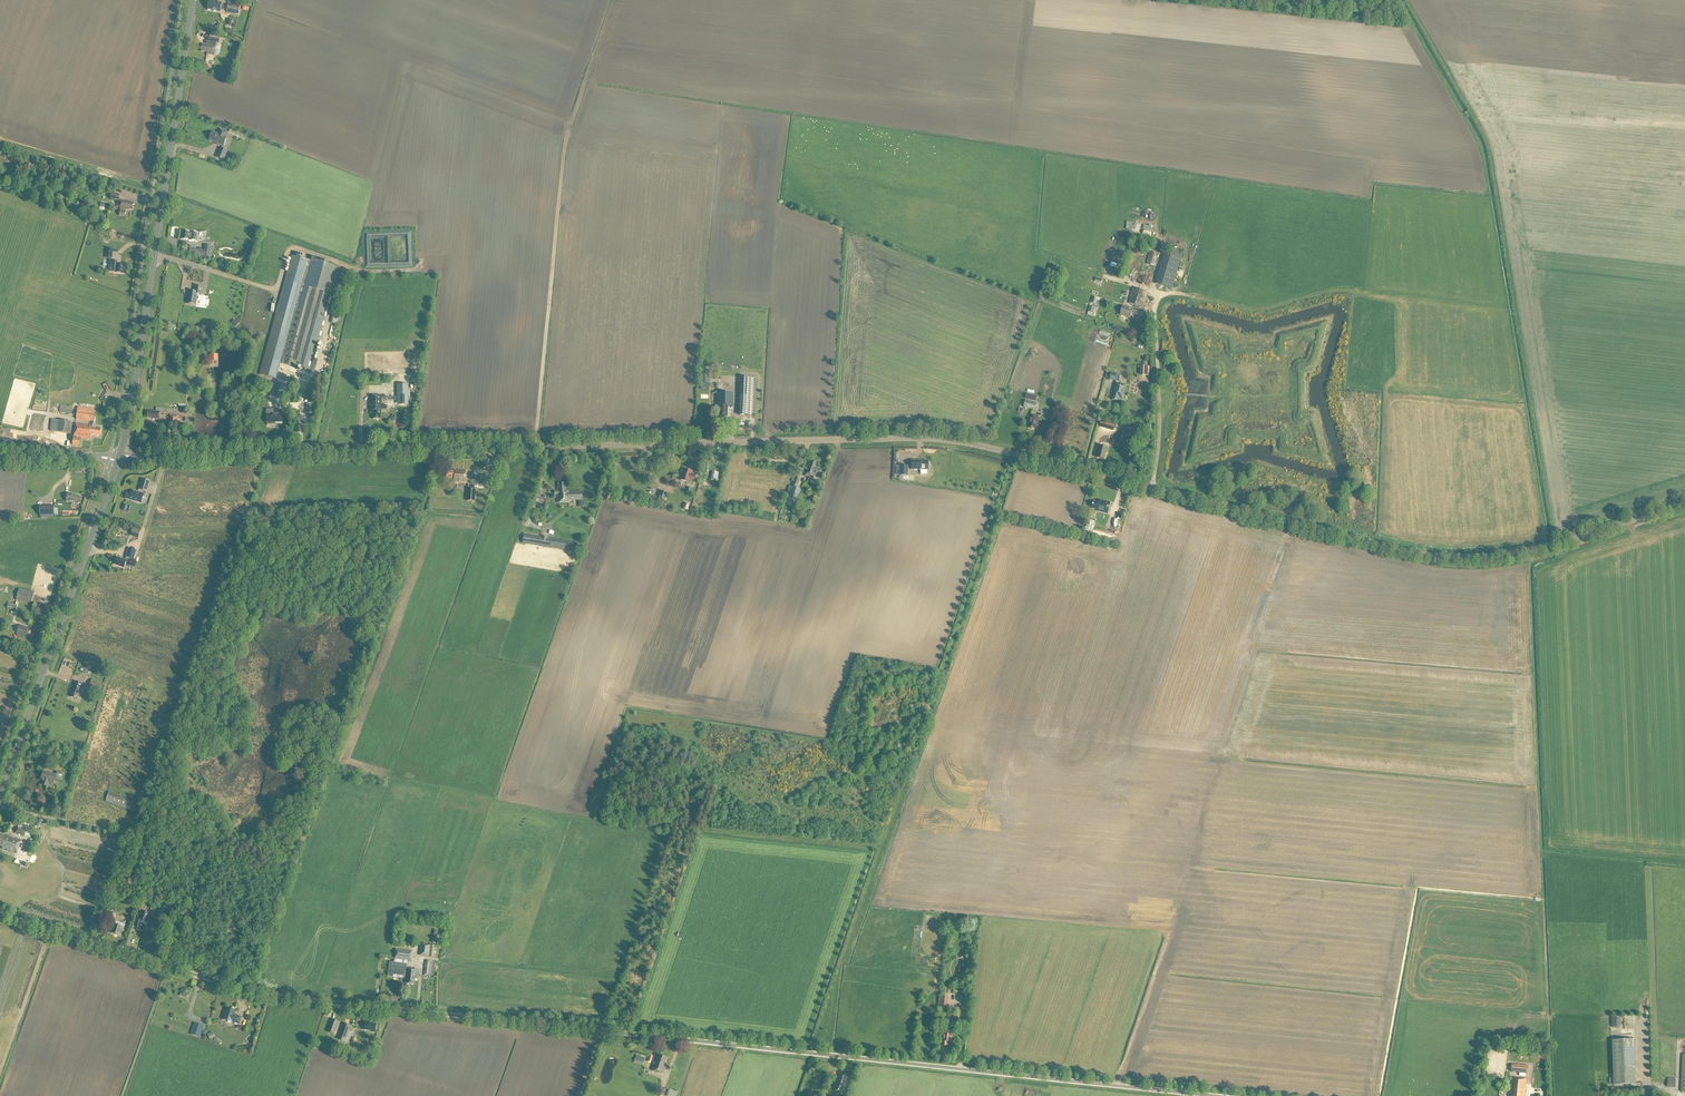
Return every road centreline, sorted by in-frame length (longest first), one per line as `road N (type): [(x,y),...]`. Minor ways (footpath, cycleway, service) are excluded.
road 1 (tertiary): [(119,457),(938,440),(1399,549),(1467,557),(1550,546),(1684,505)]
road 2 (unclassified): [(1214,1095),(294,999),(0,916)]
road 3 (track): [(1405,0),(1485,142),(1556,544)]
road 4 (secondary): [(119,457),(194,0)]
road 5 (track): [(534,447),(566,138),(585,82)]
road 6 (secondary): [(0,793),(119,457)]
road 7 (track): [(1358,292),(1257,310),(1119,281)]
road 8 (track): [(175,969),(215,839),(250,810),(265,773)]

